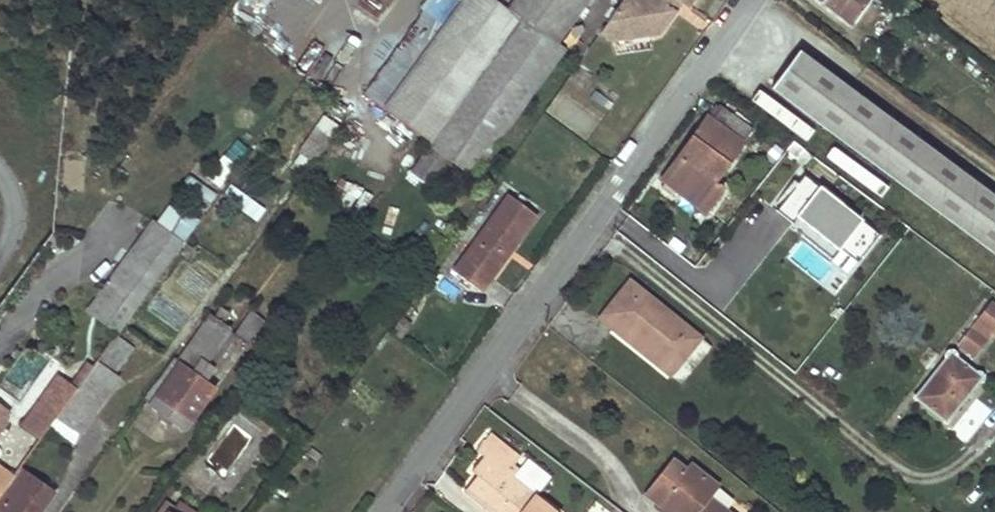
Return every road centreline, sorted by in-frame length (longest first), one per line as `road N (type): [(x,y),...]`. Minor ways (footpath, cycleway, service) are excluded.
road 1 (residential): [(751,0),(381,511)]

